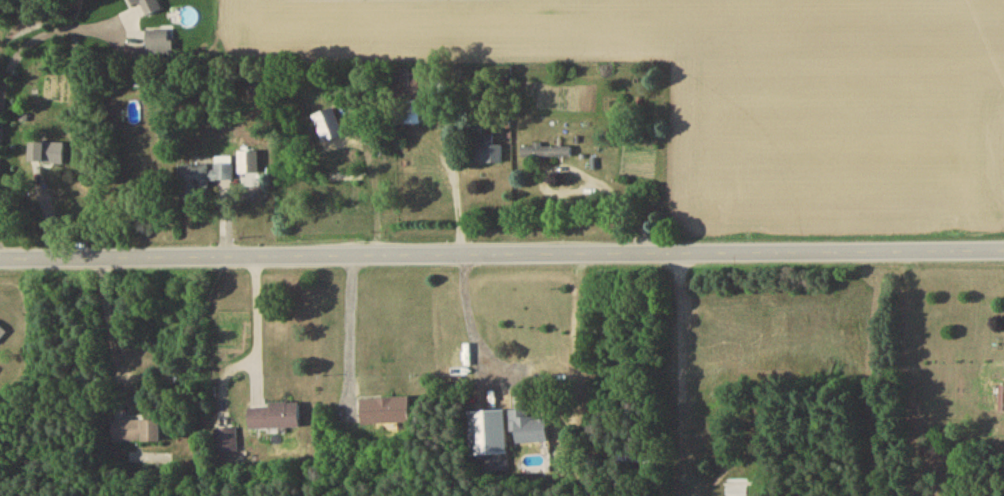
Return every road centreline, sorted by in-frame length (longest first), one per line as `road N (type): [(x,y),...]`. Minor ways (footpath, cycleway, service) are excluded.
road 1 (residential): [(1003,250),(0,261)]

